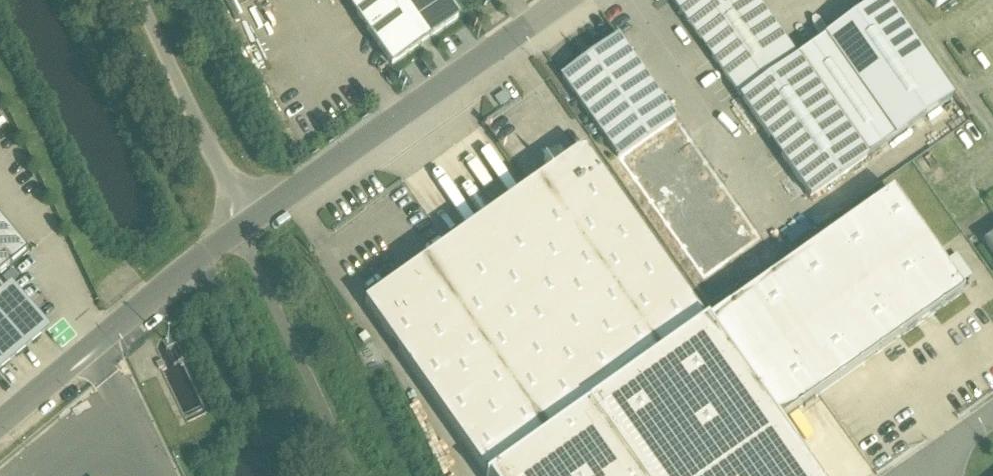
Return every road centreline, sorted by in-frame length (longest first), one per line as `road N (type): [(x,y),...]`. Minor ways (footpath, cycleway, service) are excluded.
road 1 (residential): [(568,0),(240,233)]
road 2 (residential): [(240,233),(0,425)]
road 3 (residential): [(138,0),(225,181),(240,233)]

